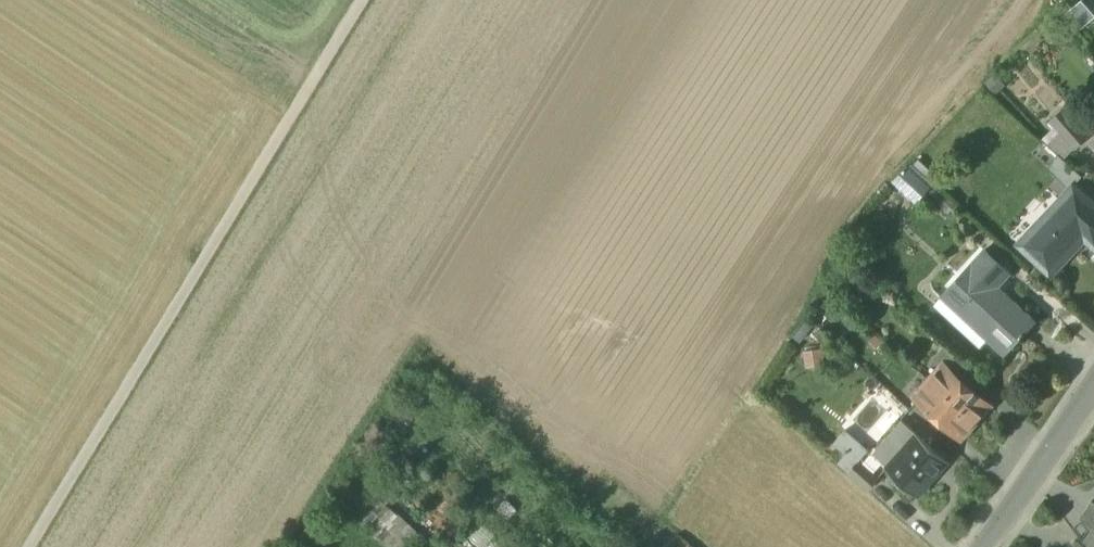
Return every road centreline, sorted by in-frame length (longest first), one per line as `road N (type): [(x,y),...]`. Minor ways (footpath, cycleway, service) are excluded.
road 1 (track): [(30,546),(364,0)]
road 2 (tertiary): [(977,546),(1093,374)]

